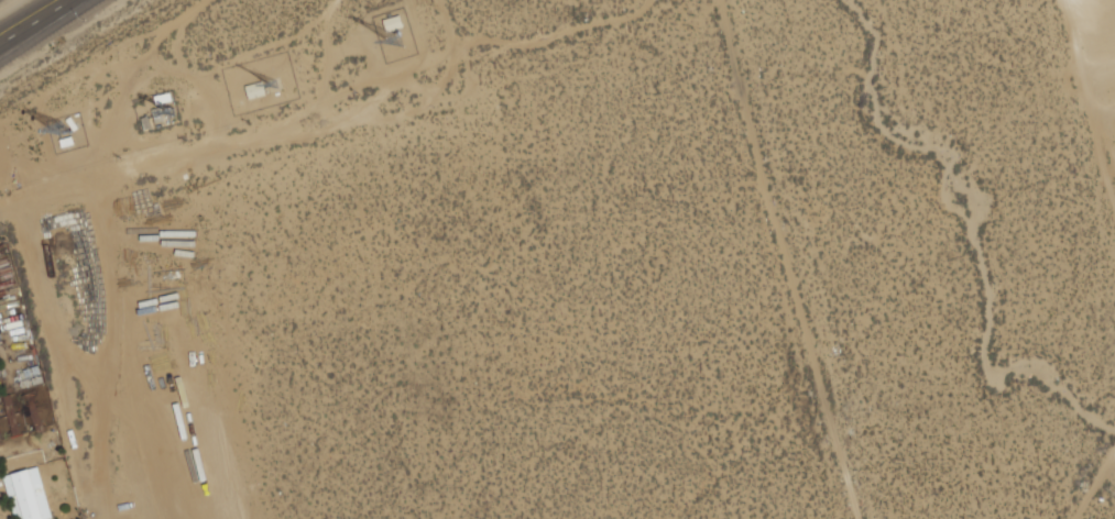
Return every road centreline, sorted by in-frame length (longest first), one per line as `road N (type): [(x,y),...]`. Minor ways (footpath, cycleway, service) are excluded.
road 1 (residential): [(452,57),(325,111),(19,186),(109,518)]

